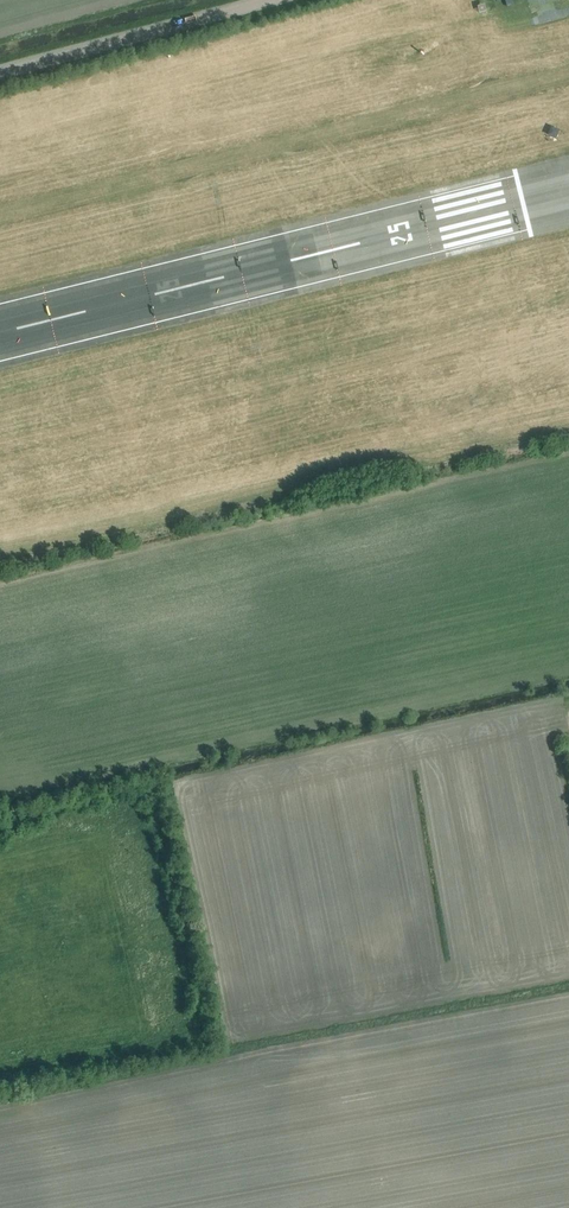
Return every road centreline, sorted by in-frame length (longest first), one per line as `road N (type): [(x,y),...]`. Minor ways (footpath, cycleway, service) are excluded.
road 1 (tertiary): [(0,75),(280,0)]

